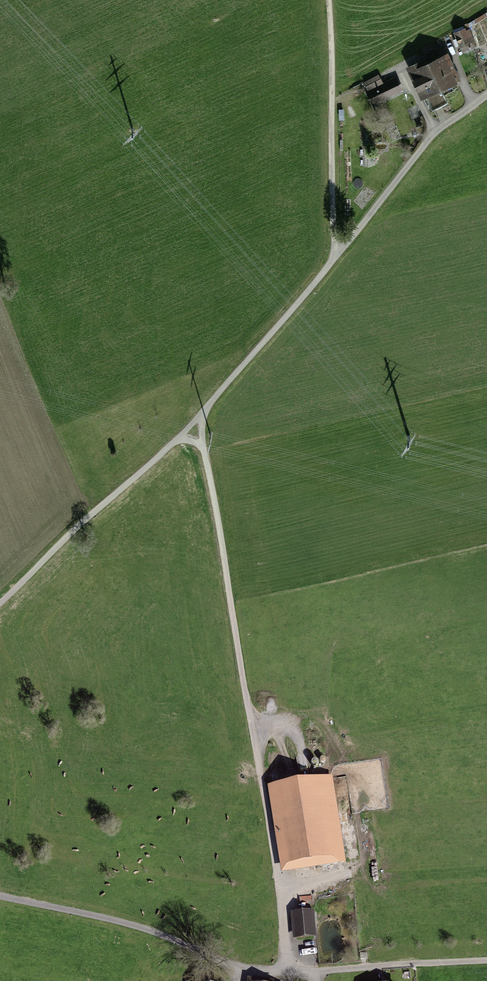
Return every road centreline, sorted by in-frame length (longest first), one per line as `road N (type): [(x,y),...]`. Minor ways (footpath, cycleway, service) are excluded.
road 1 (track): [(197,431),(243,591),(284,970)]
road 2 (track): [(486,961),(256,970),(144,927),(0,897)]
road 3 (track): [(0,606),(197,431),(335,254)]
road 4 (track): [(335,254),(328,0)]
road 5 (track): [(335,254),(425,147),(486,94)]

